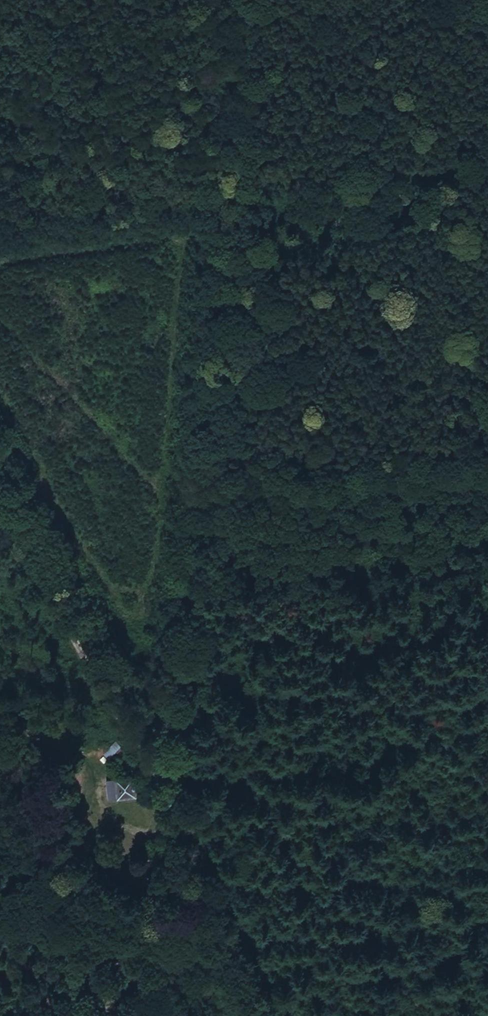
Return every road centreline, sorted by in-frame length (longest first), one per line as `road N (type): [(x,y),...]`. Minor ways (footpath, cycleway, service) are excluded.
road 1 (track): [(276,1015),(135,728),(0,504)]

